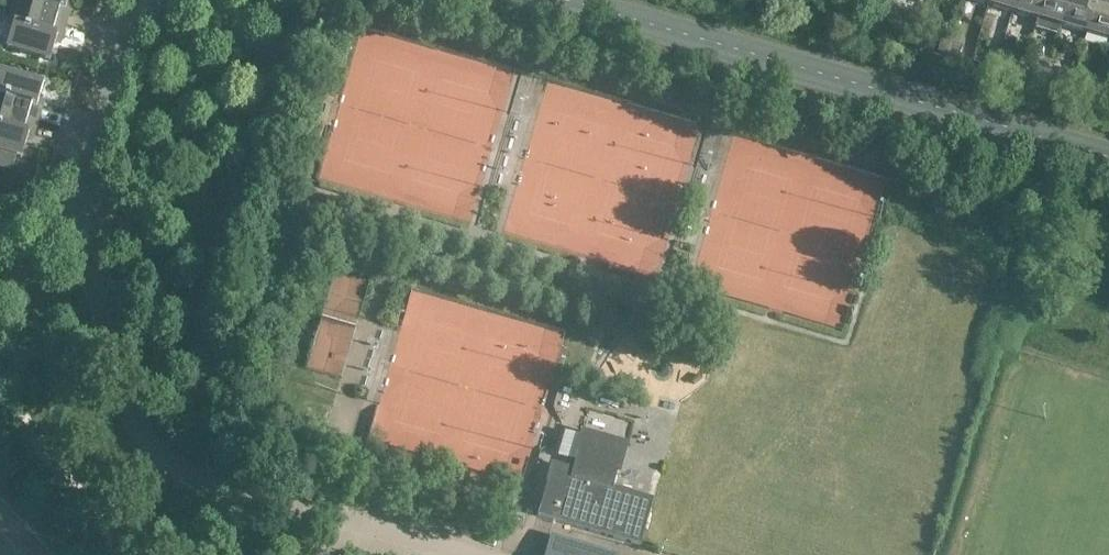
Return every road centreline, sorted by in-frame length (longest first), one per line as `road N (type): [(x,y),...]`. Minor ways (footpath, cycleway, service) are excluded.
road 1 (tertiary): [(0,241),(72,219),(134,0)]

